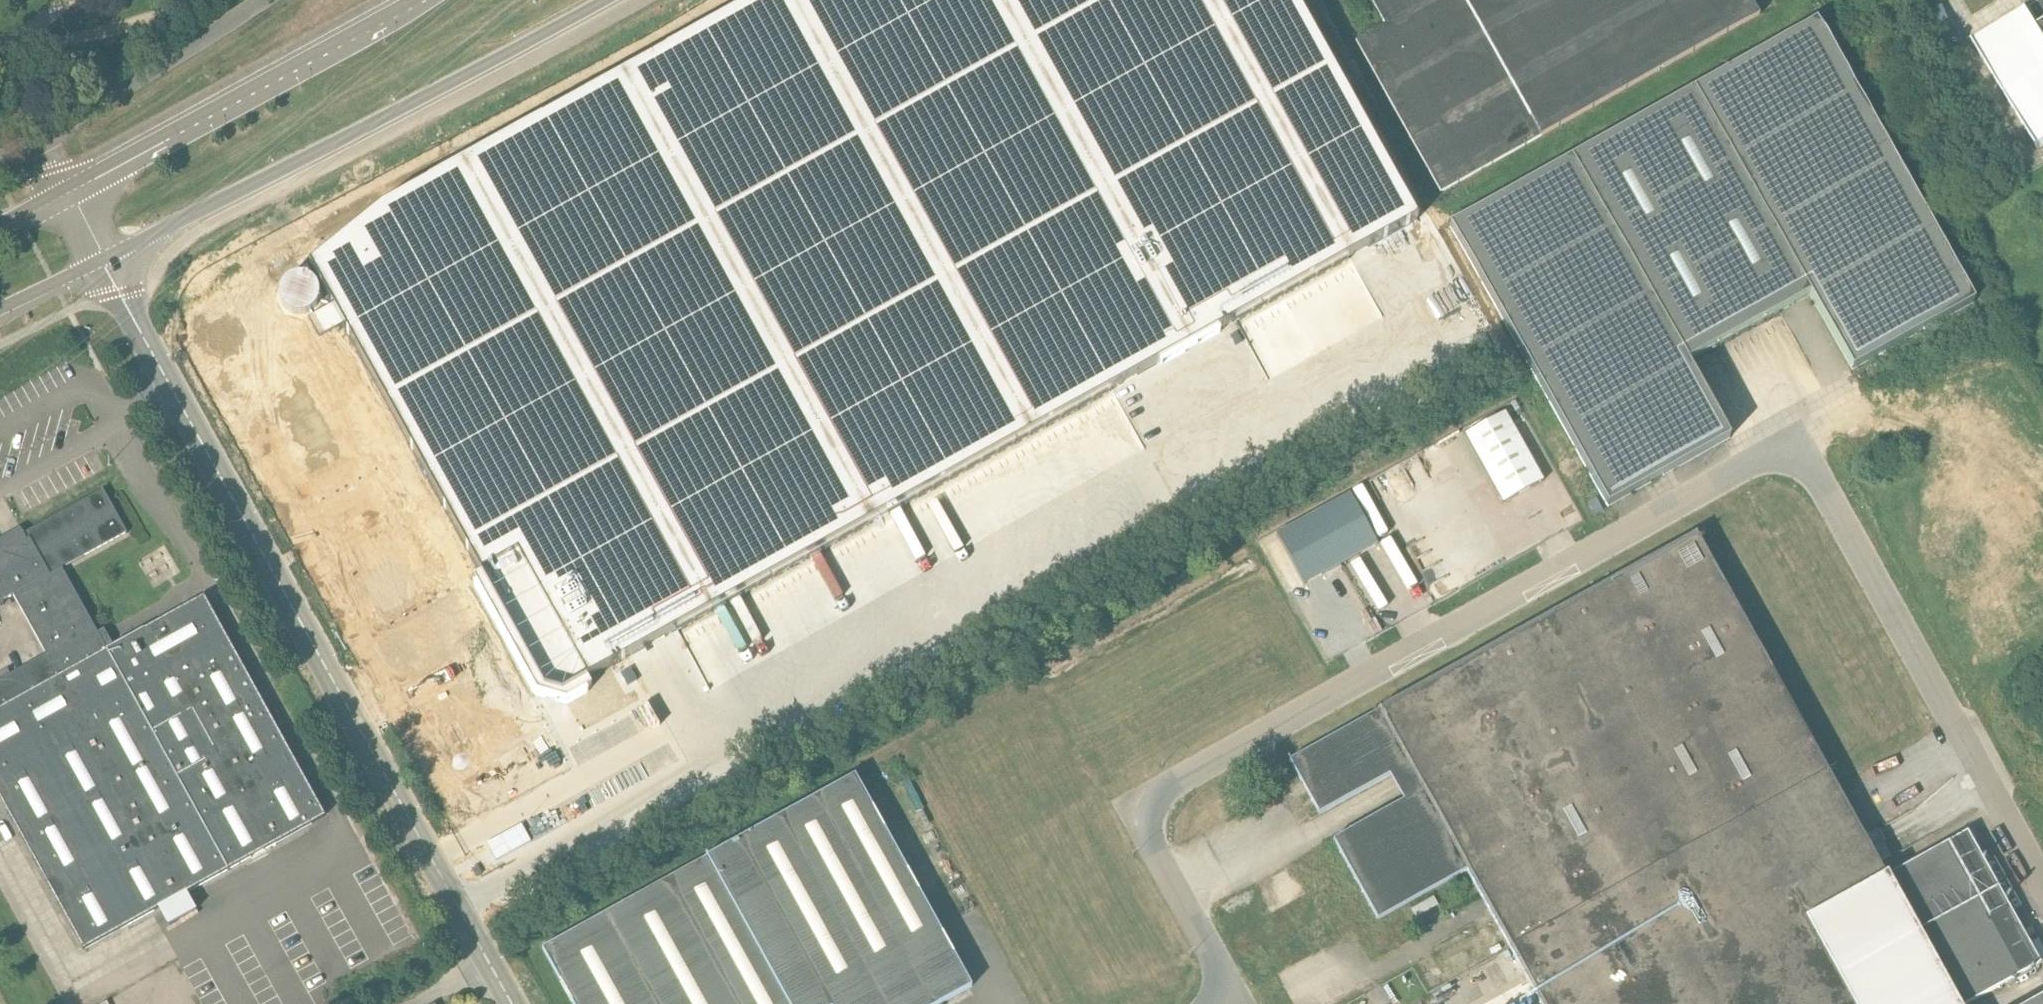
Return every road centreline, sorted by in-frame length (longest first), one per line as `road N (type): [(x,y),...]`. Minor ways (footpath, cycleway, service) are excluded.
road 1 (tertiary): [(515,1003),(101,259)]
road 2 (tertiary): [(101,259),(607,0)]
road 3 (tertiary): [(415,0),(67,196)]

